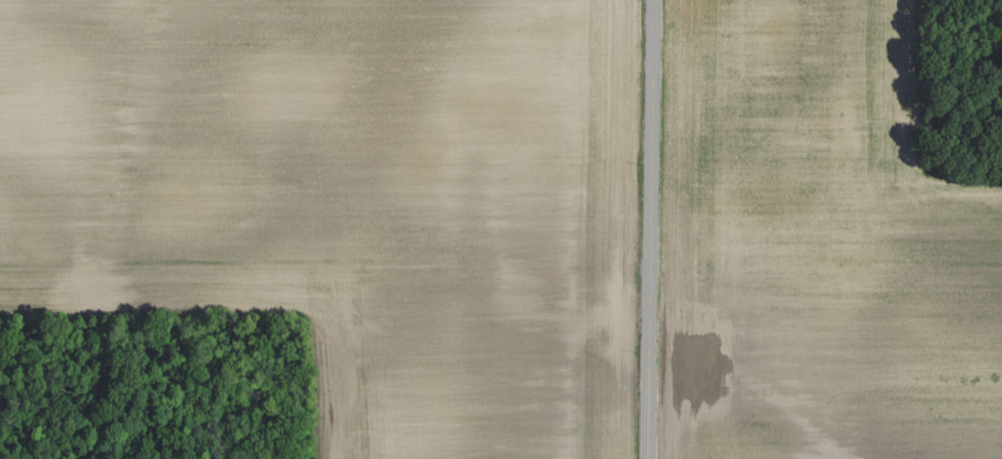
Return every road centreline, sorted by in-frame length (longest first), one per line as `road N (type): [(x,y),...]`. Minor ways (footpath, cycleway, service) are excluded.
road 1 (residential): [(648,458),(654,0)]

